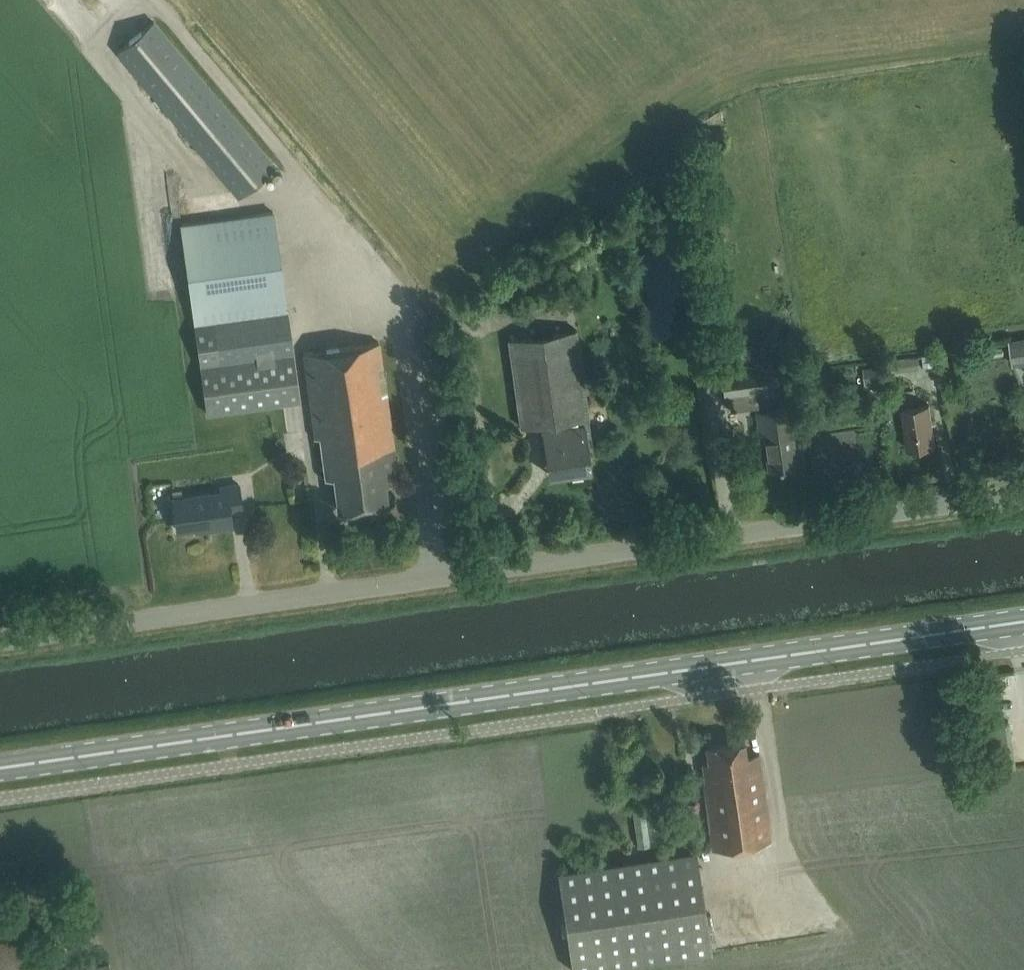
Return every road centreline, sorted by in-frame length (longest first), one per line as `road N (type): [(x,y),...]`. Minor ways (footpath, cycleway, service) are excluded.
road 1 (unclassified): [(0,641),(1023,493)]
road 2 (primary): [(0,769),(1023,623)]

